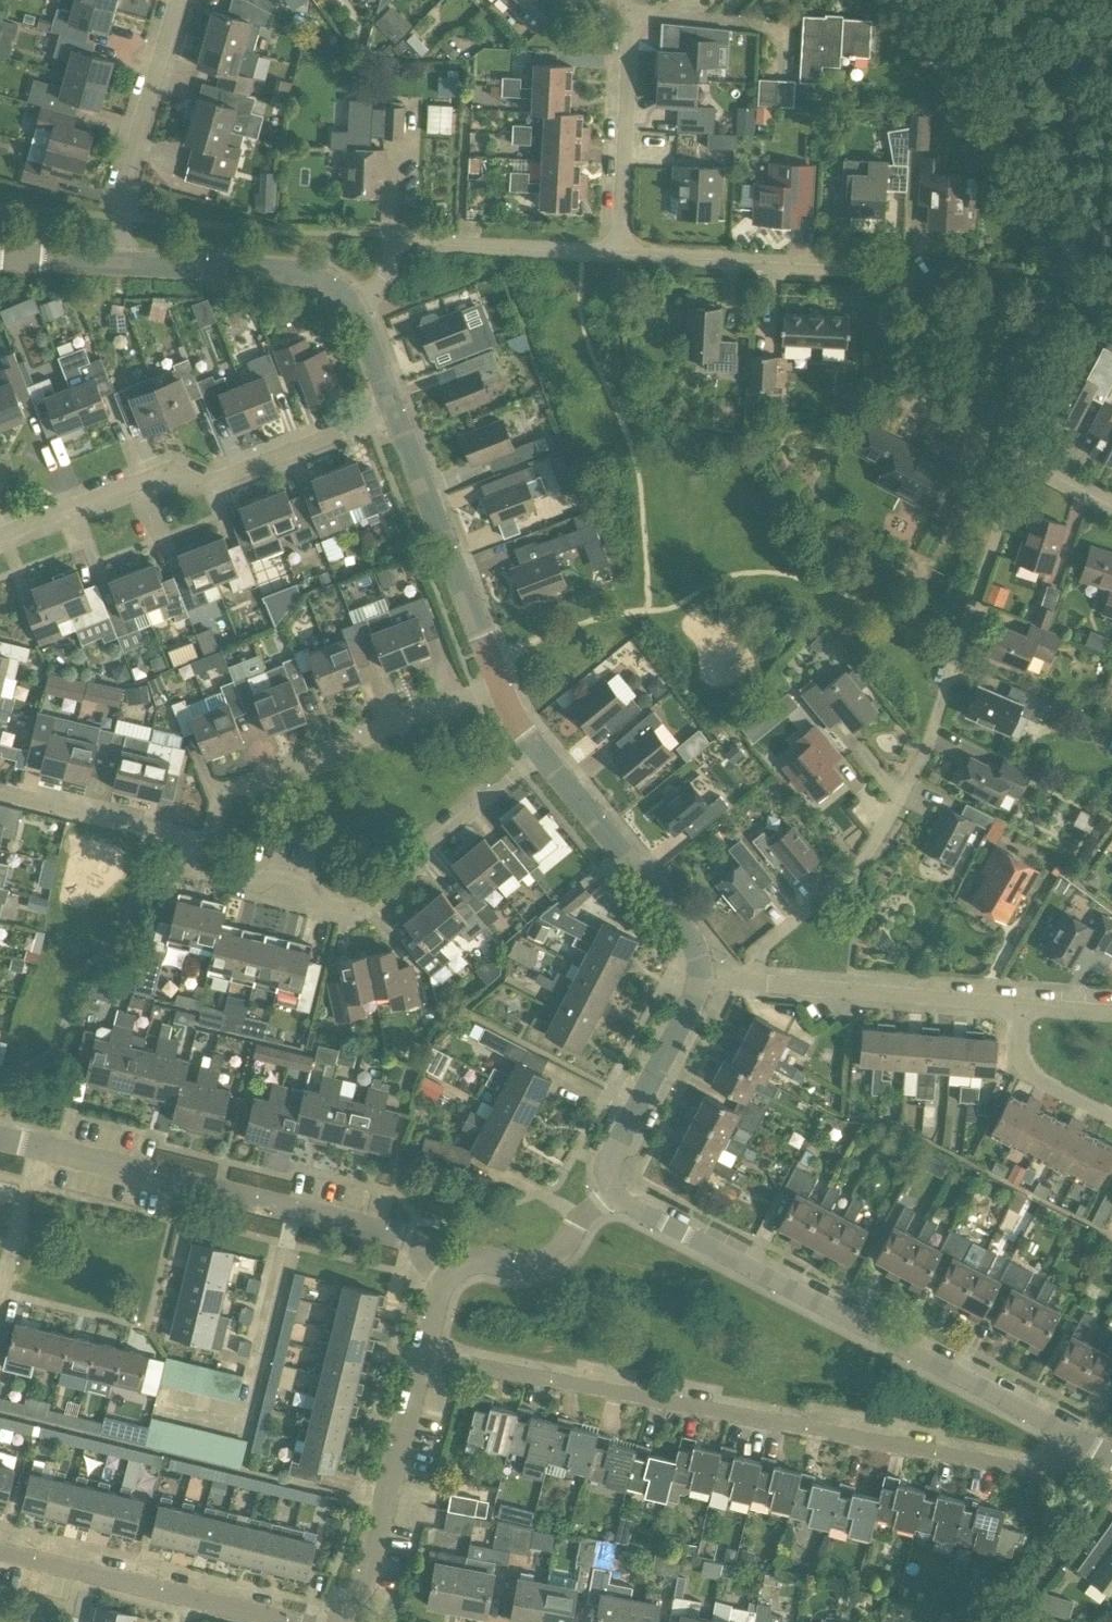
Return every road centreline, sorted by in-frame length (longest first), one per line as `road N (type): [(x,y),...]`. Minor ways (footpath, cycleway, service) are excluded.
road 1 (residential): [(1079,1441),(1041,1470),(426,1355)]
road 2 (residential): [(1028,465),(925,771),(863,873),(766,954),(755,984)]
road 3 (residential): [(620,256),(913,275),(910,396),(1028,465)]
road 4 (residential): [(1079,1441),(615,1198)]
road 5 (residential): [(544,757),(362,920),(320,911),(304,885),(276,878),(261,888),(202,873),(209,850)]
road 6 (residential): [(0,539),(171,476),(214,487),(397,416)]
road 7 (track): [(874,0),(1111,311)]
road 8 (residential): [(209,850),(226,800),(506,692)]
road 9 (residential): [(0,1137),(299,1213)]
road 10 (residential): [(350,309),(385,292),(400,255),(417,245),(620,256)]
road 11 (residential): [(506,692),(397,416)]
road 12 (residential): [(166,1397),(248,1418),(299,1213)]
road 13 (residential): [(340,1621),(363,1590),(426,1355)]
road 14 (residential): [(126,267),(130,185),(186,0)]
road 15 (residential): [(703,979),(690,941),(544,757)]
road 16 (residential): [(1023,1010),(755,984)]
road 17 (residential): [(617,0),(637,19),(620,256)]
road 18 (residential): [(615,1198),(611,1161),(703,994),(703,979)]
road 19 (residential): [(350,309),(299,277),(126,267)]
road 20 (residential): [(209,850),(0,799)]
road 21 (residential): [(199,1604),(0,1553)]
road 22 (residential): [(455,1281),(494,1265),(551,1268),(615,1198)]
road 23 (residential): [(299,1213),(403,1238),(455,1281)]
road 24 (residential): [(1023,1010),(1026,1065),(1039,1082),(1111,1119)]
road 25 (residential): [(126,267),(0,260)]

